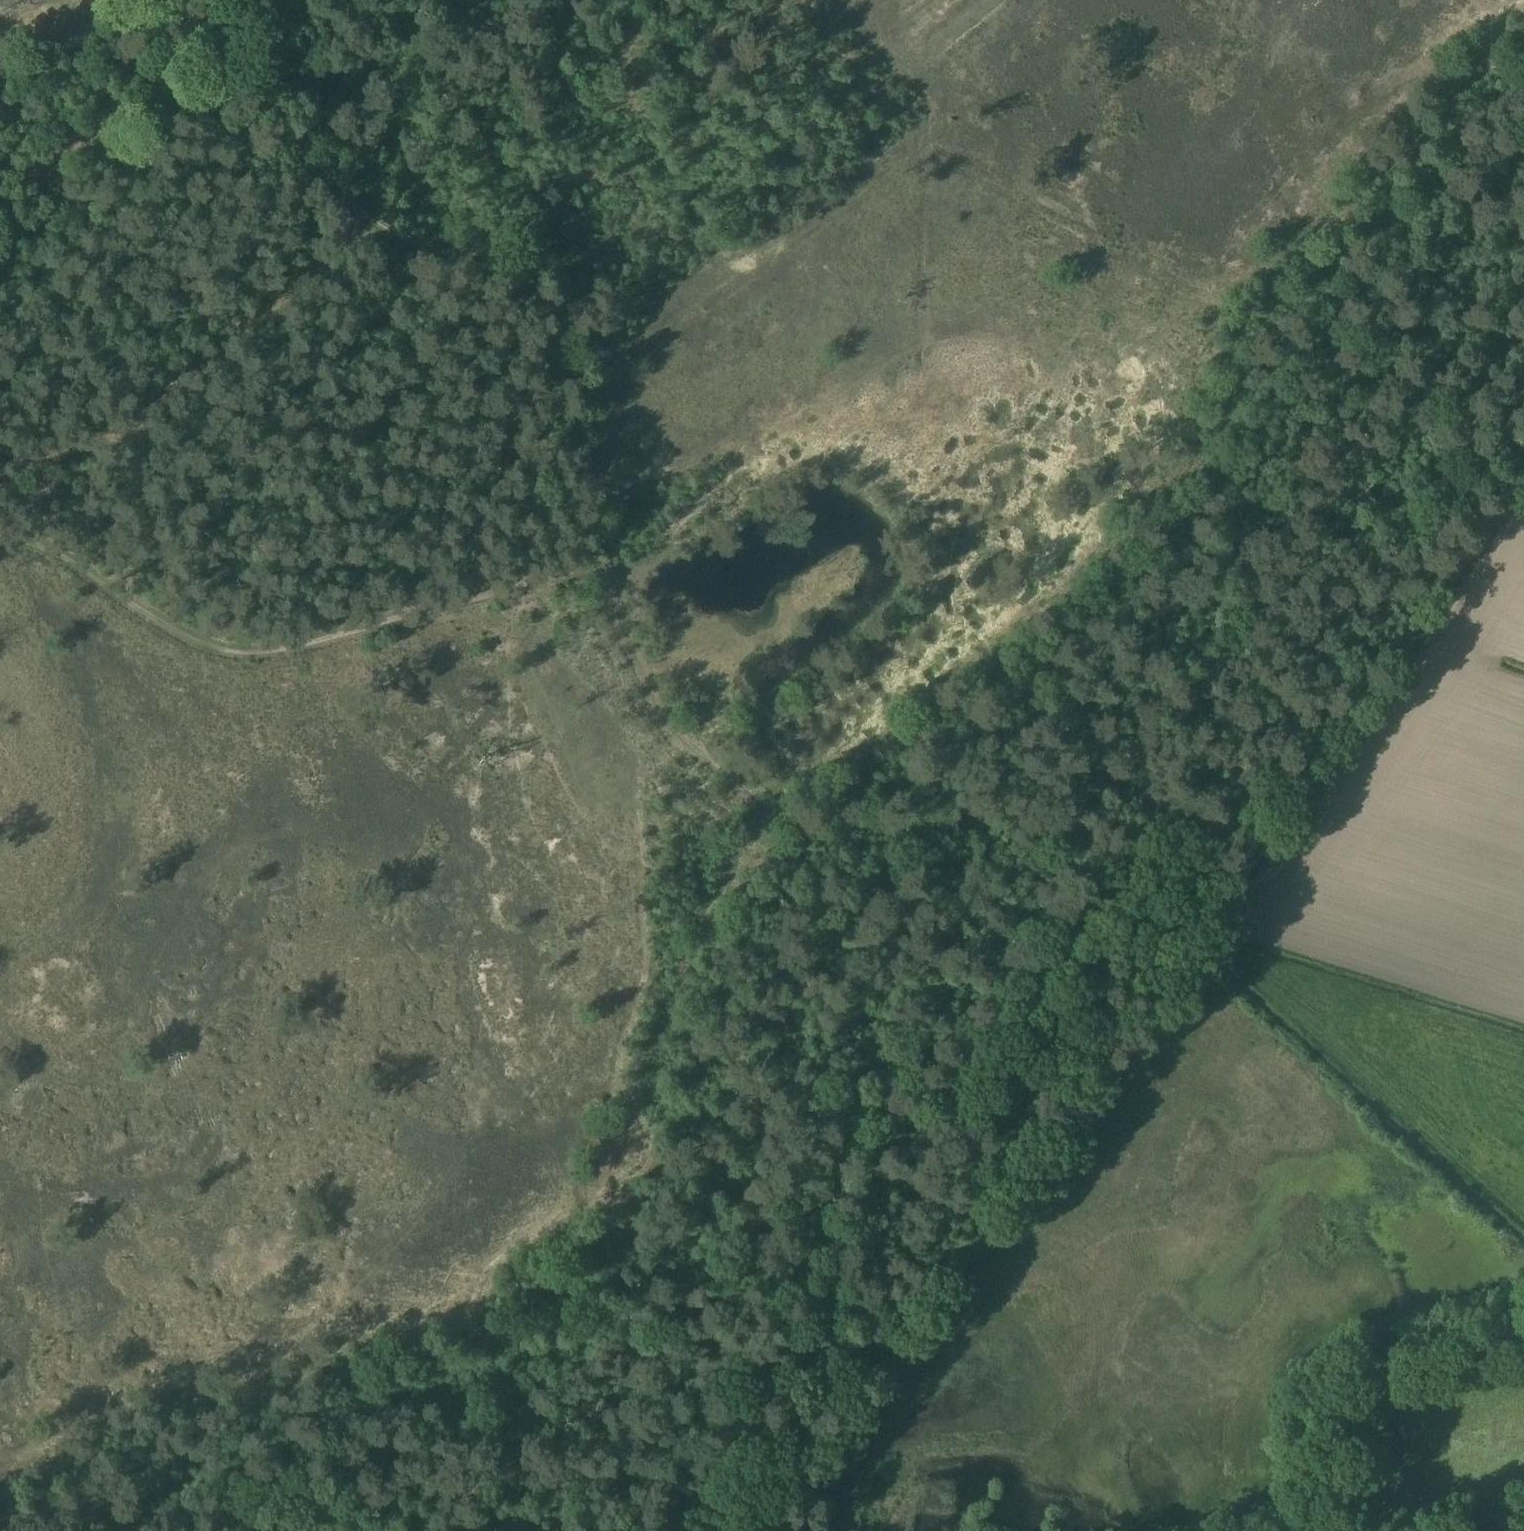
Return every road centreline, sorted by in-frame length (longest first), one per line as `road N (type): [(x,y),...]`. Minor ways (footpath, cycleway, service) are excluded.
road 1 (track): [(0,71),(214,0)]

